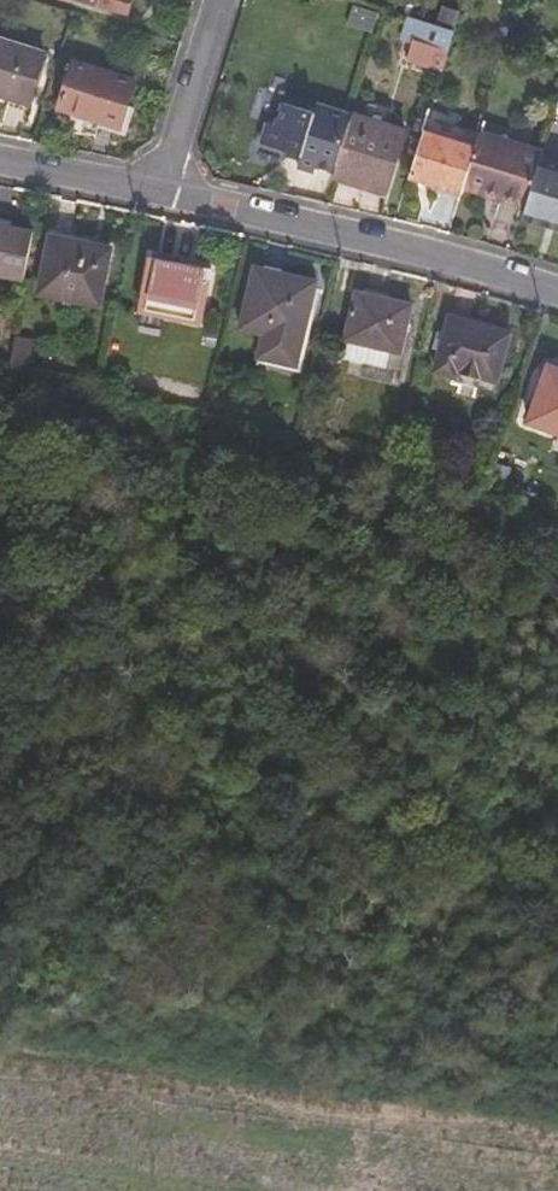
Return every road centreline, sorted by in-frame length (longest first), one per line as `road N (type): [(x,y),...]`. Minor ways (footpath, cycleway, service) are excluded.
road 1 (track): [(0,1063),(557,1145)]
road 2 (residential): [(557,302),(345,235),(177,199)]
road 3 (residential): [(177,199),(234,0)]
road 4 (residential): [(0,170),(177,199)]

